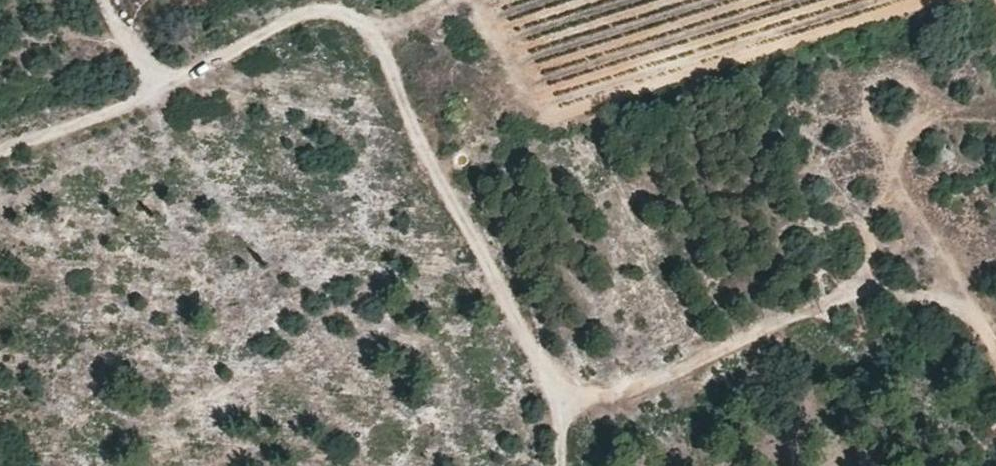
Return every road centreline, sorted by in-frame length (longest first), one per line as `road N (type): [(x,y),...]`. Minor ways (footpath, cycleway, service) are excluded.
road 1 (track): [(0,155),(129,107),(312,13),(345,10),(368,30),(395,75),(447,197),(566,407)]
road 2 (track): [(566,407),(862,291),(923,294),(975,317),(995,351)]

